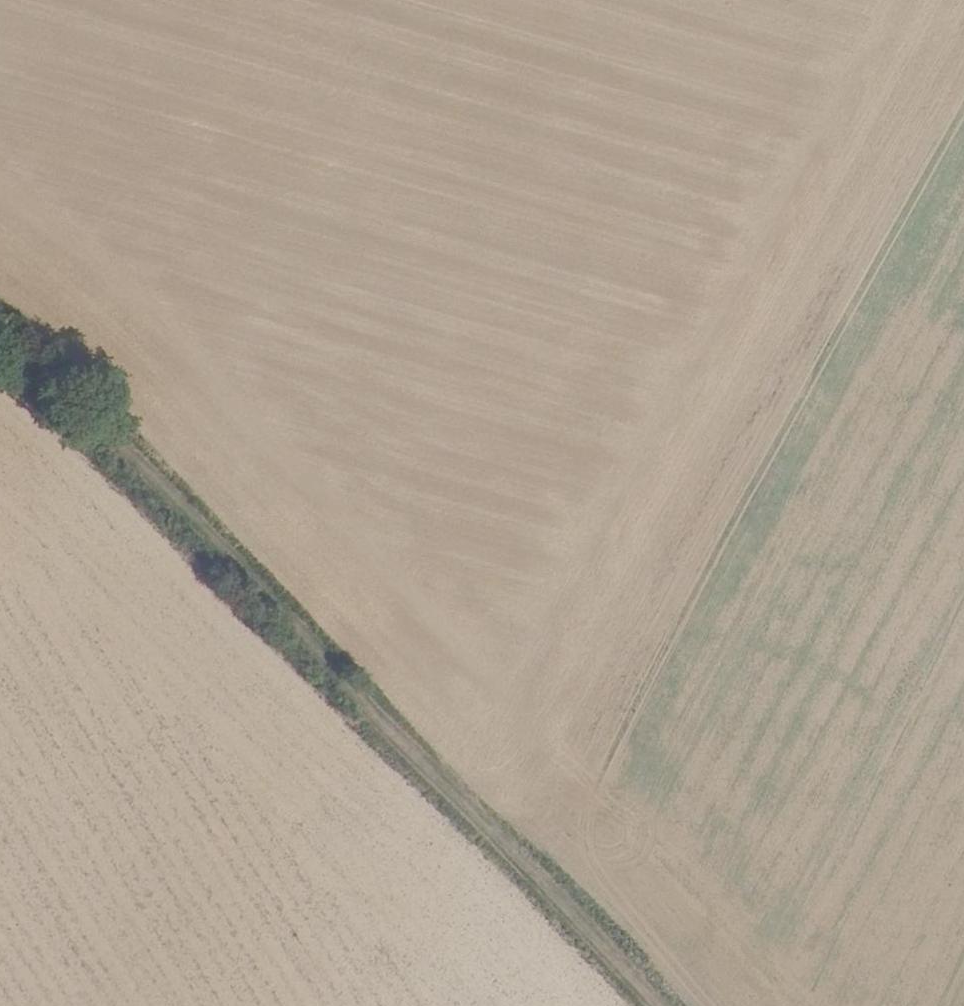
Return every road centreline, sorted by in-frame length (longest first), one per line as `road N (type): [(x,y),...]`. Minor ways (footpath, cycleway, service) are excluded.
road 1 (track): [(0,345),(72,401),(419,754),(649,1005)]

